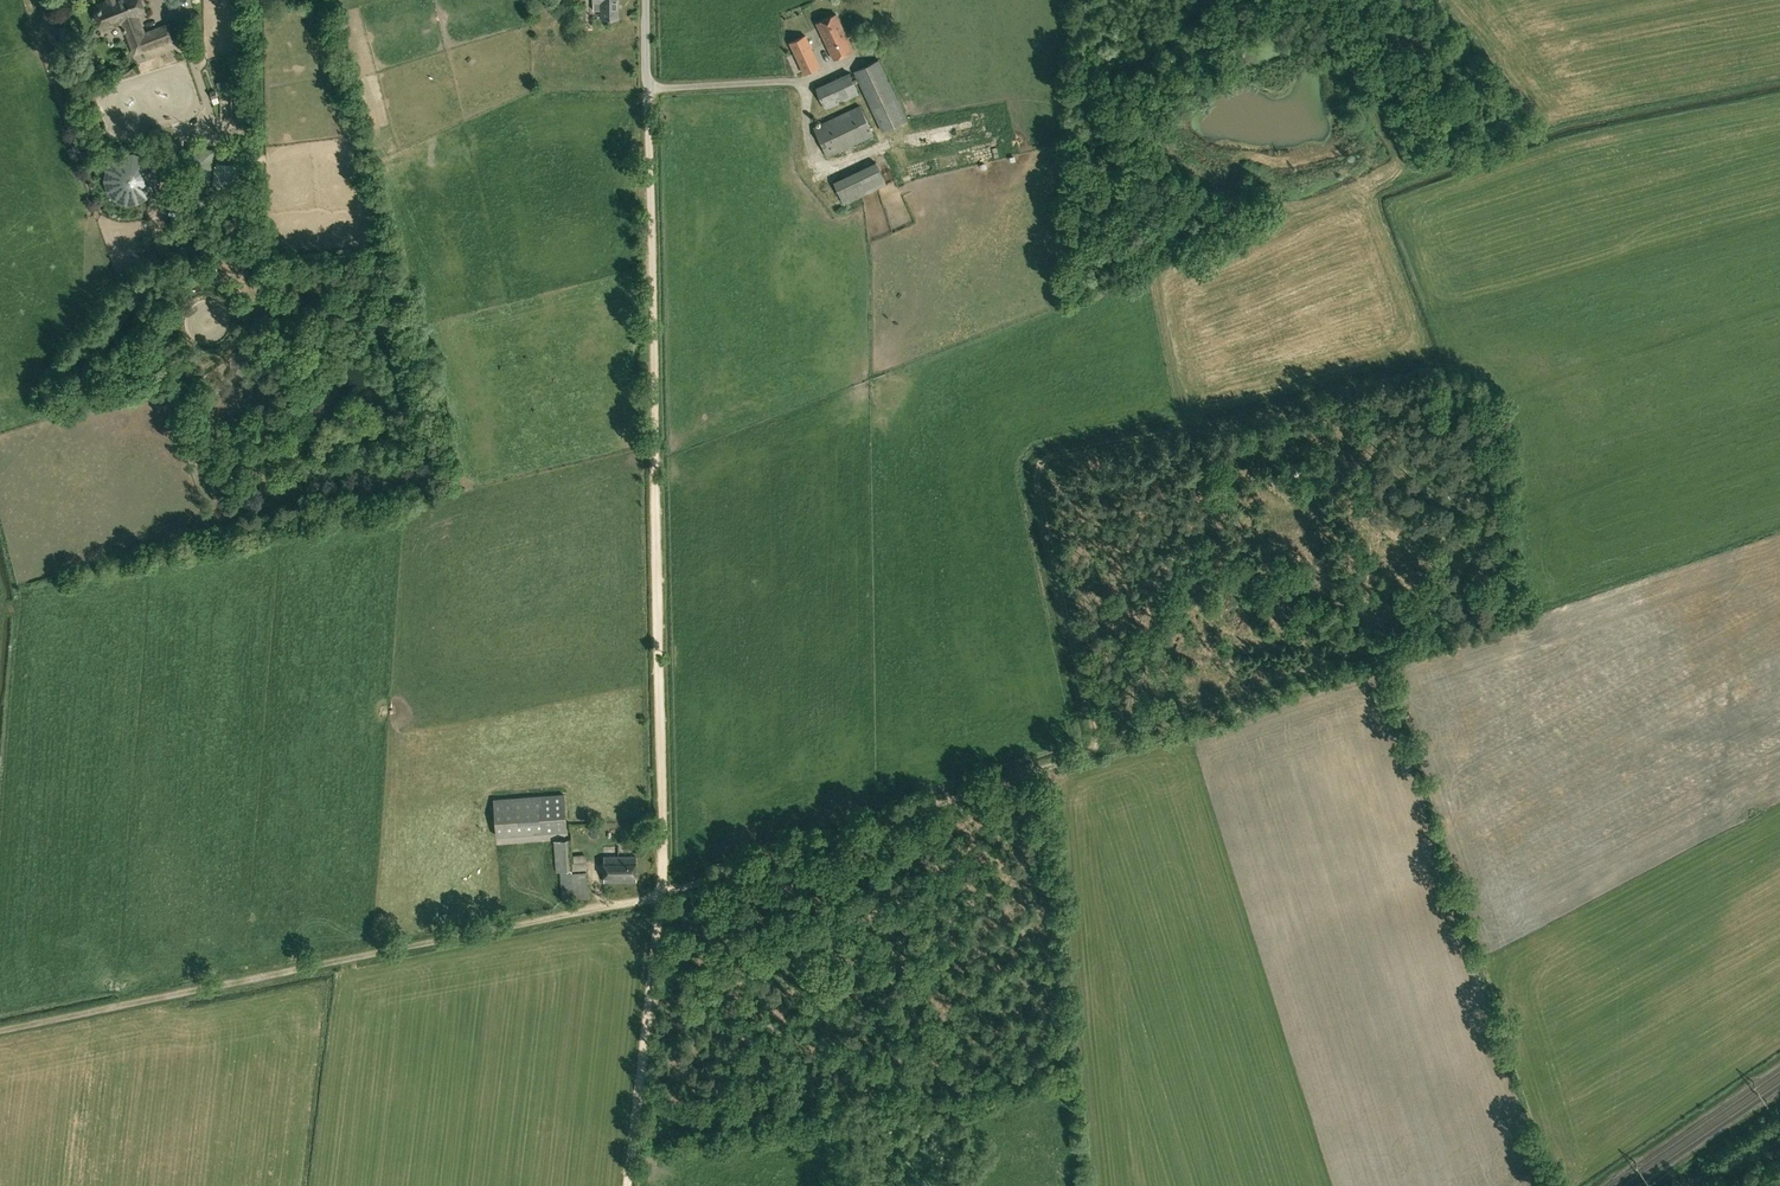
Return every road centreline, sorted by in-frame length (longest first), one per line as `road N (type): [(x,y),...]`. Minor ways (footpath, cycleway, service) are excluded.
road 1 (track): [(651,89),(664,896),(633,1185)]
road 2 (track): [(0,1033),(664,896)]

